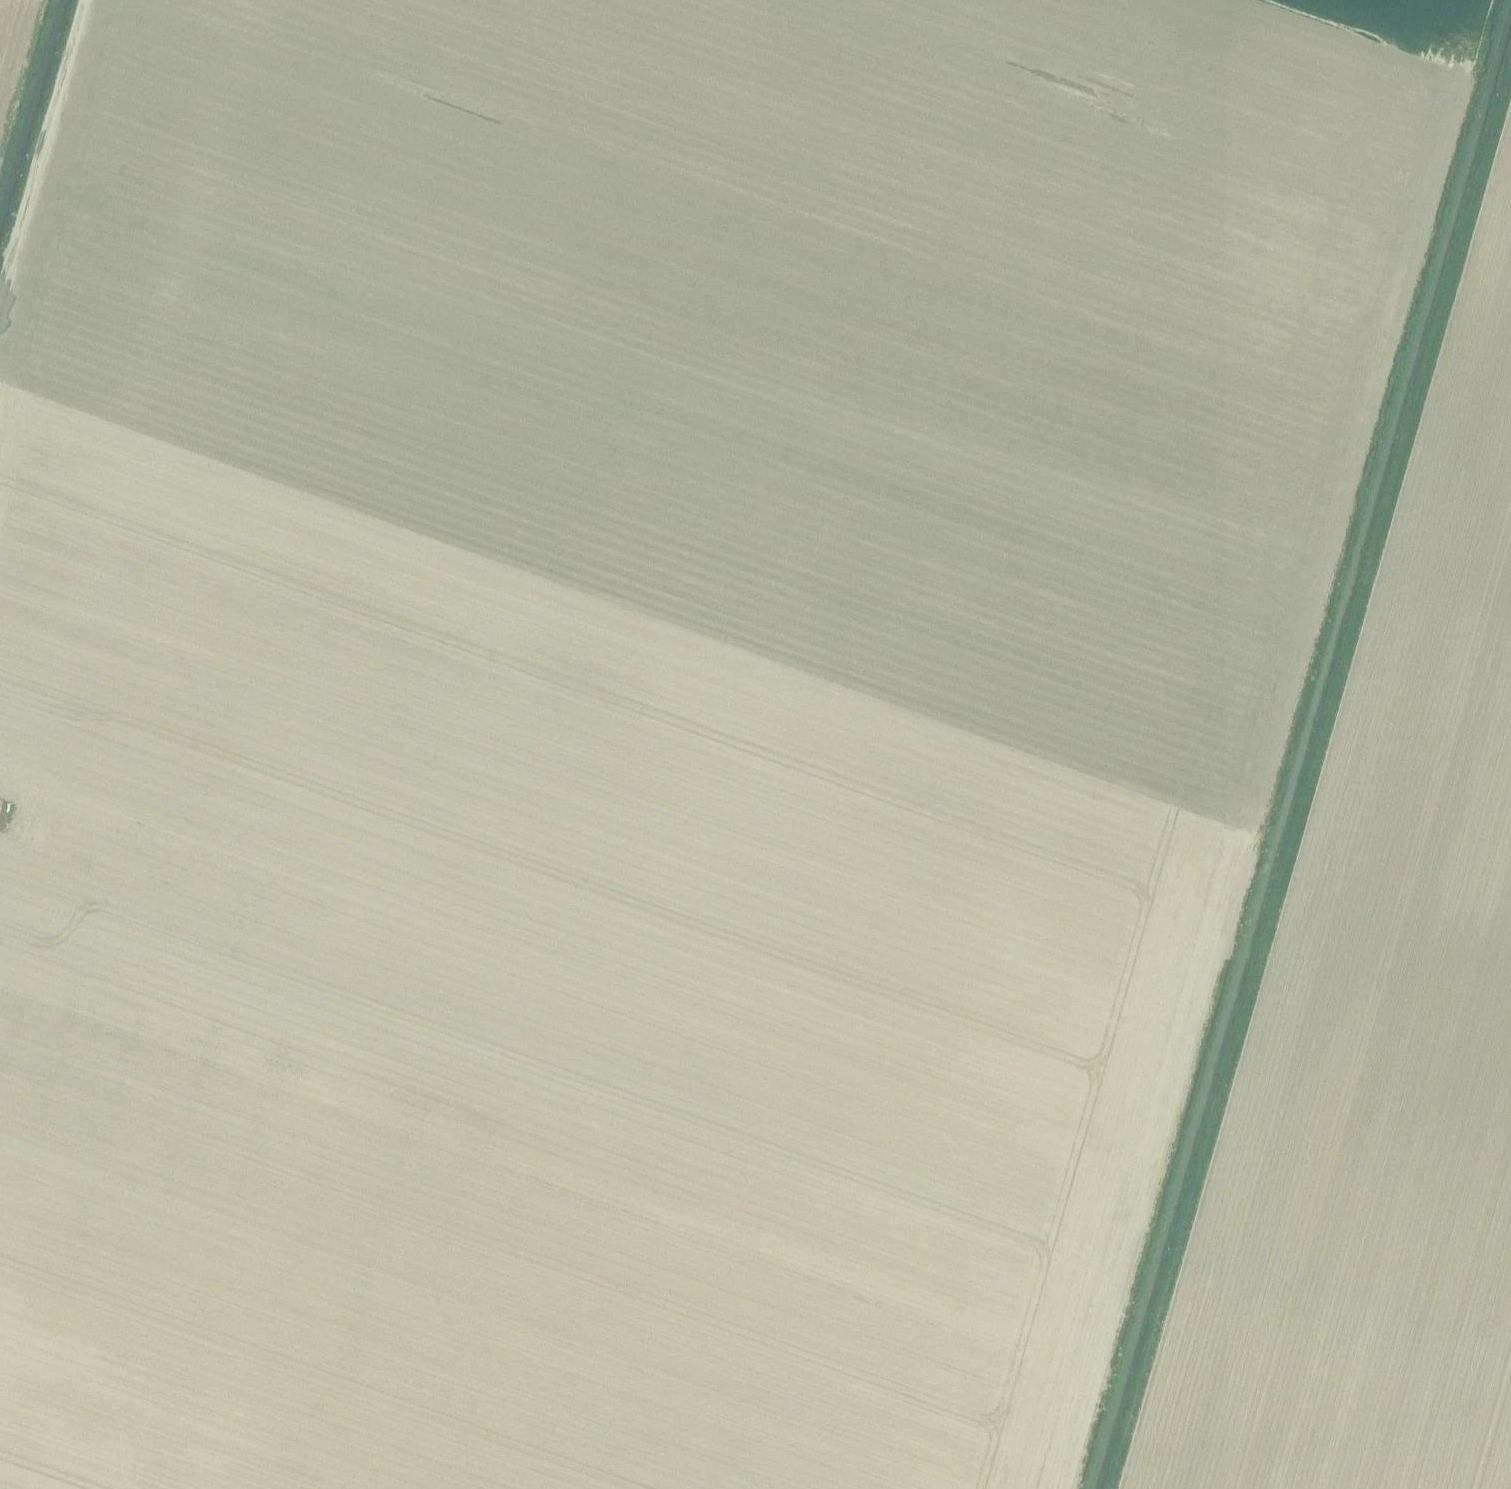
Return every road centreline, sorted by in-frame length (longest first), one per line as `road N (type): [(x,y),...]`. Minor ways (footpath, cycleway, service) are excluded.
road 1 (track): [(0,301),(85,0)]

